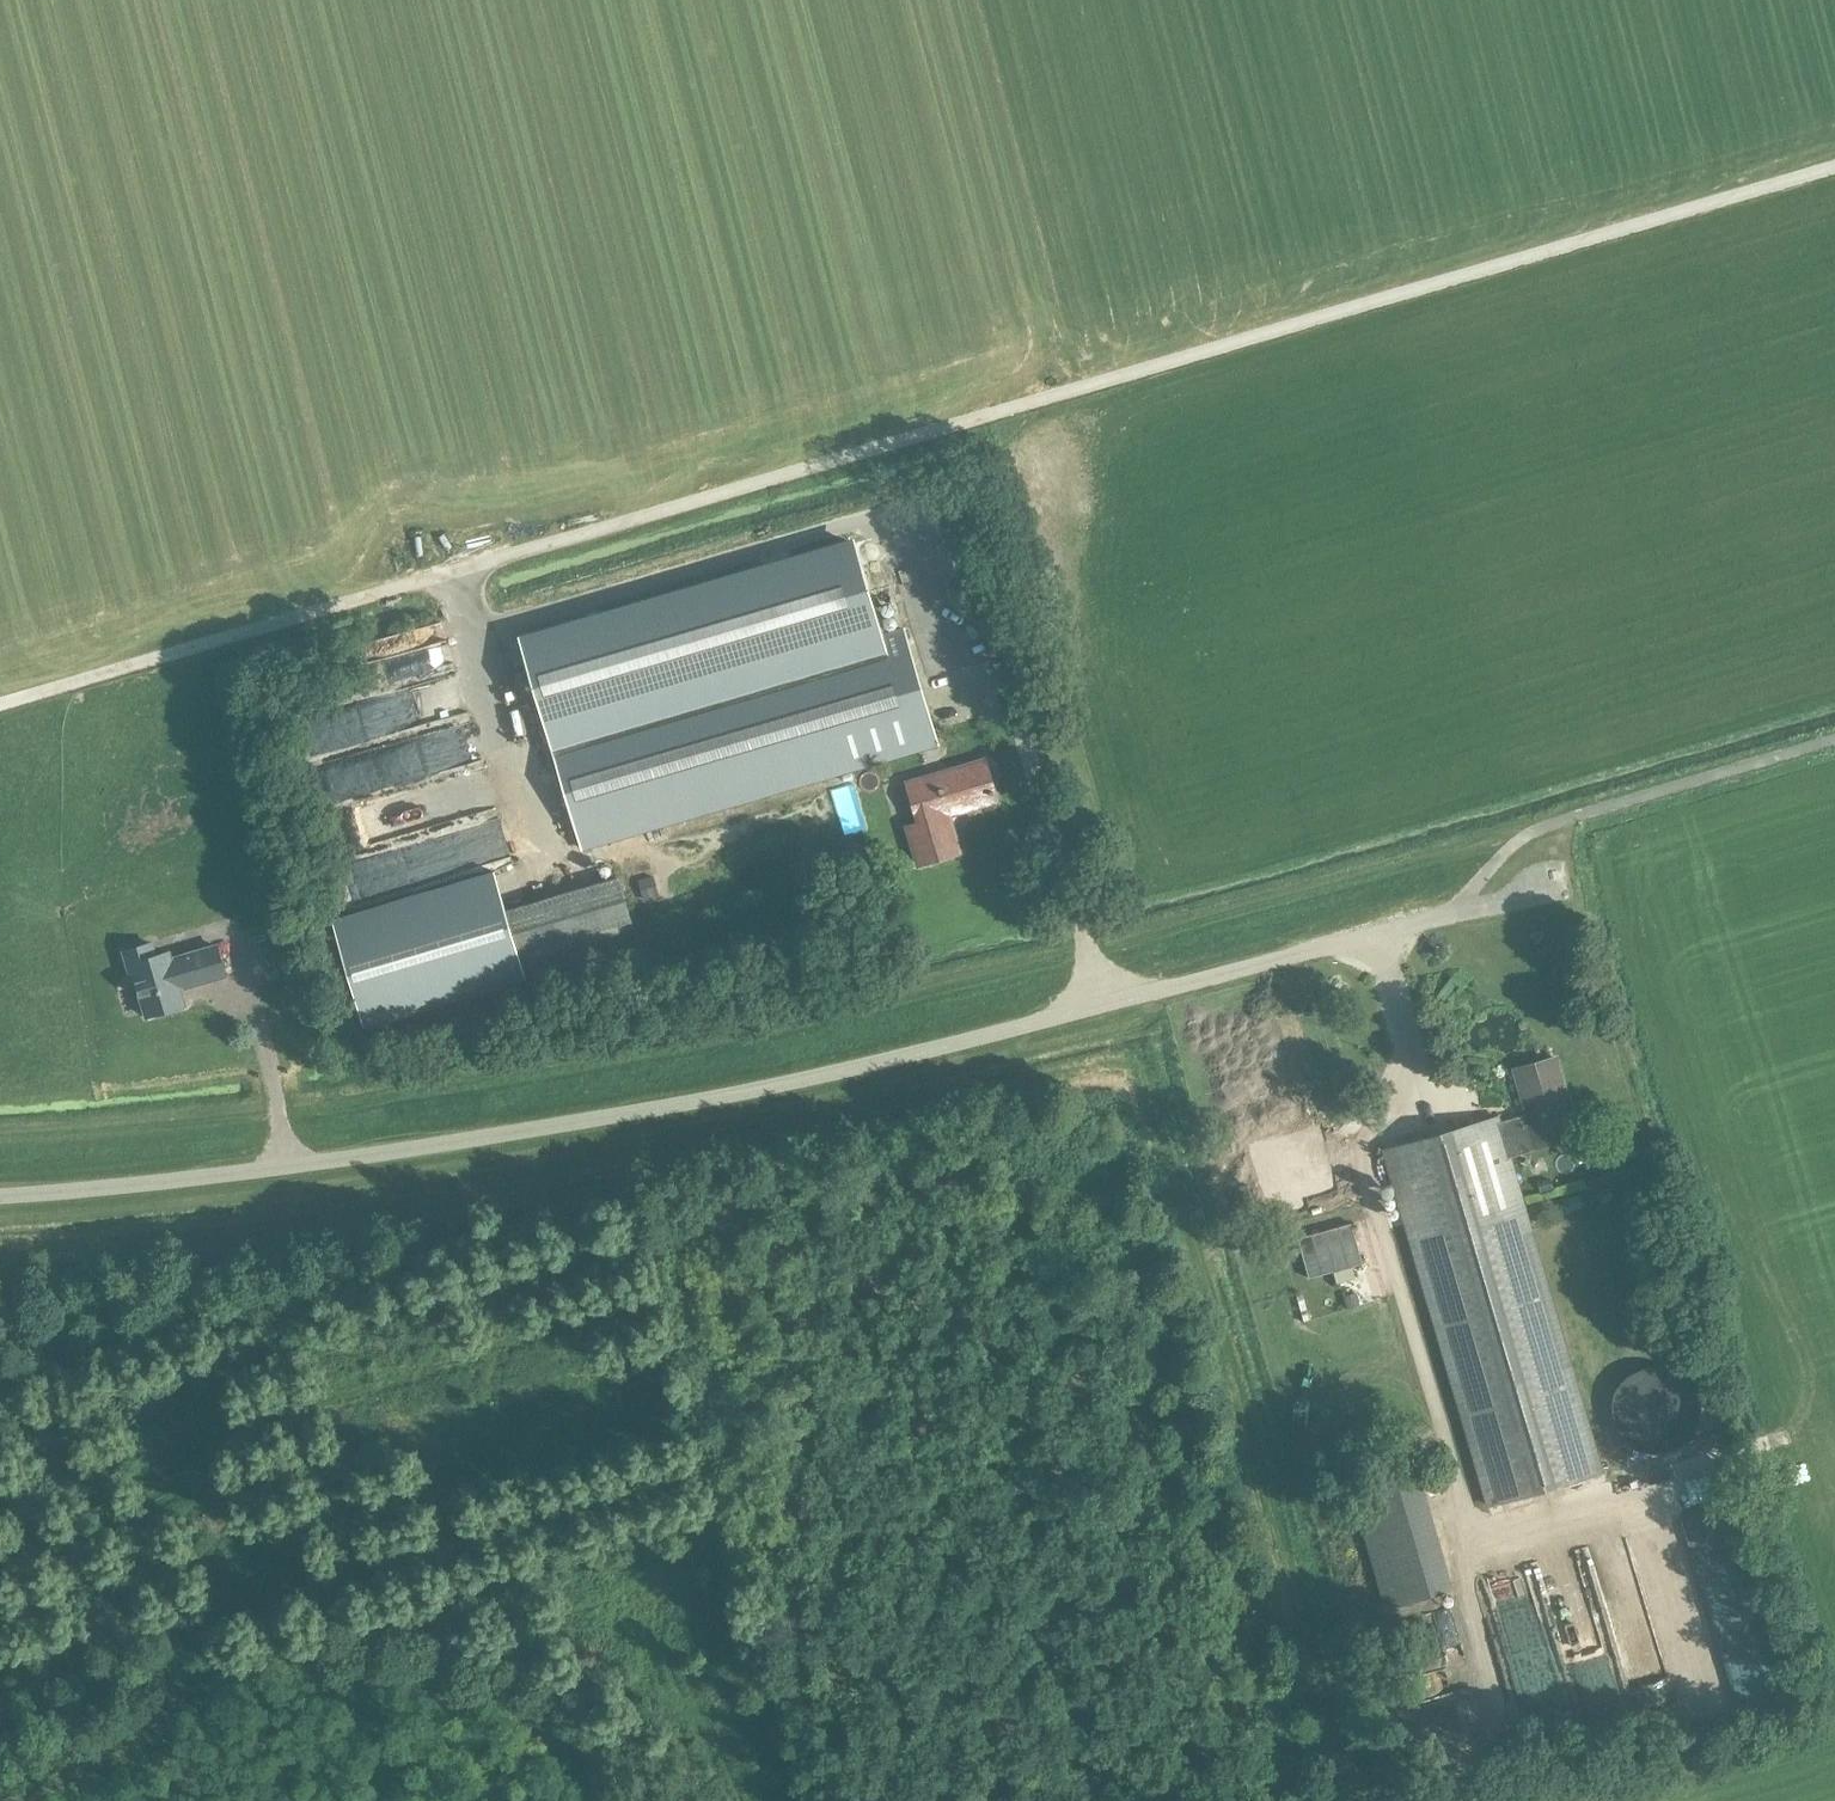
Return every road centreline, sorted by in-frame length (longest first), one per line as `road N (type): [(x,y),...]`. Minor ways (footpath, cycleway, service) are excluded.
road 1 (track): [(1834,165),(0,704)]
road 2 (unclassified): [(0,1197),(428,1147),(858,1066),(1450,916),(1514,844),(1581,814)]
road 3 (track): [(0,1494),(167,1641),(184,1682),(140,1736),(4,1800)]

